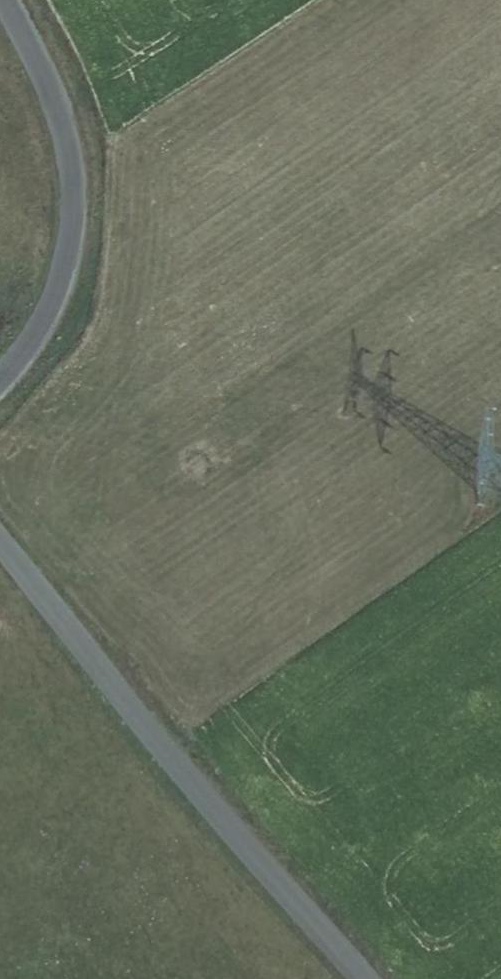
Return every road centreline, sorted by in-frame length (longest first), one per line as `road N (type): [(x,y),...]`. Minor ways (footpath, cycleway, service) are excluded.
road 1 (tertiary): [(0,547),(157,748),(362,978)]
road 2 (unclassified): [(0,379),(30,340),(55,286),(69,229),(68,161),(52,99),(1,0)]

